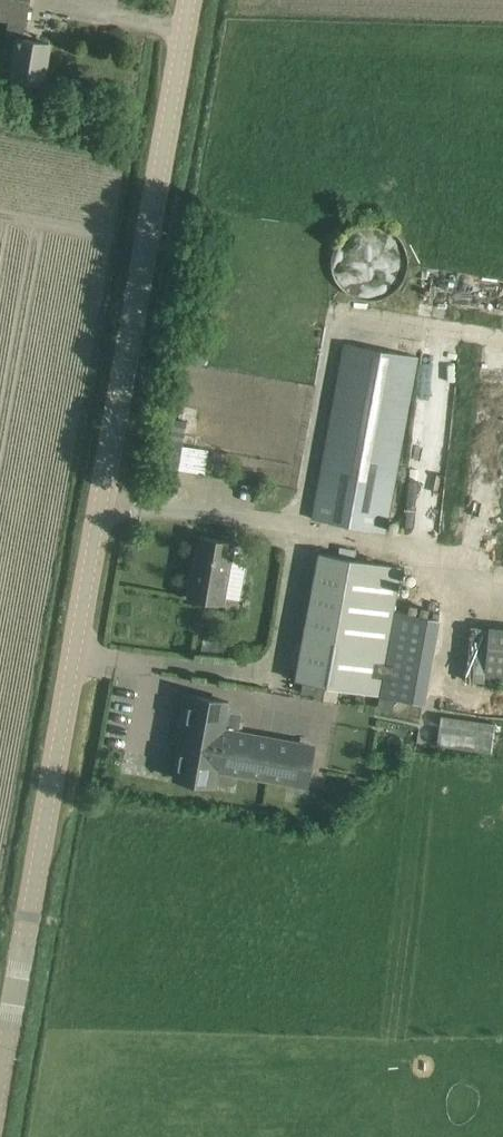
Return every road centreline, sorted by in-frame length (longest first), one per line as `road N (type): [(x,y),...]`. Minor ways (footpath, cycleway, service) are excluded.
road 1 (tertiary): [(0,1076),(190,0)]

